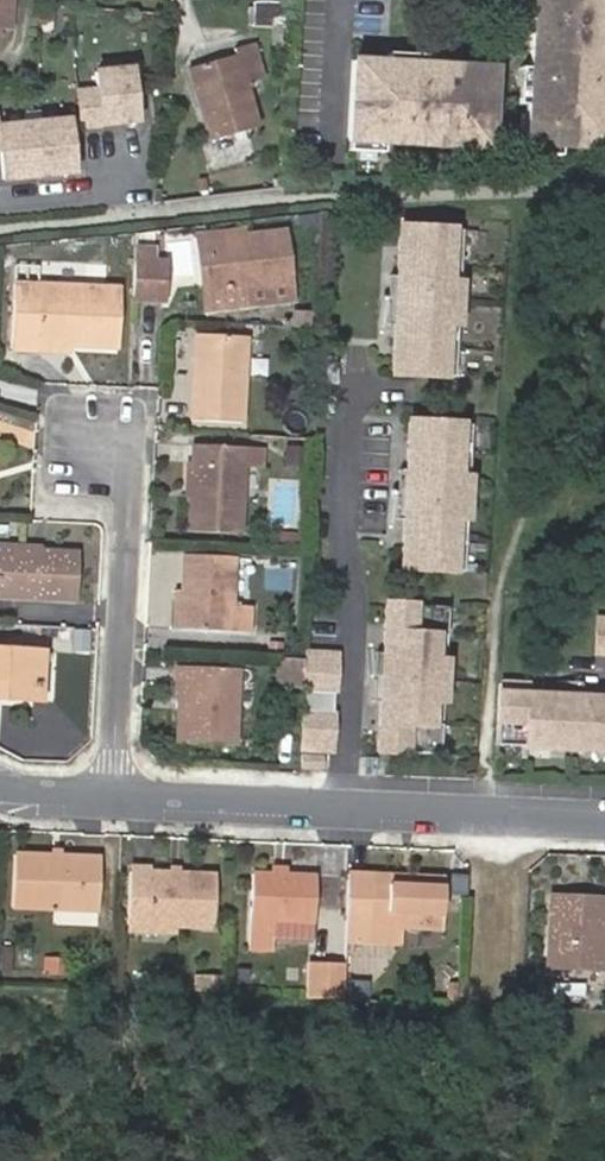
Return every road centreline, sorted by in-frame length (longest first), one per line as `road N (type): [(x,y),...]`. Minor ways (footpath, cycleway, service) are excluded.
road 1 (residential): [(116,803),(604,823)]
road 2 (residential): [(116,803),(132,444),(93,442)]
road 3 (residential): [(126,158),(120,180),(91,198),(0,206)]
road 4 (residential): [(0,780),(36,800),(116,803)]

